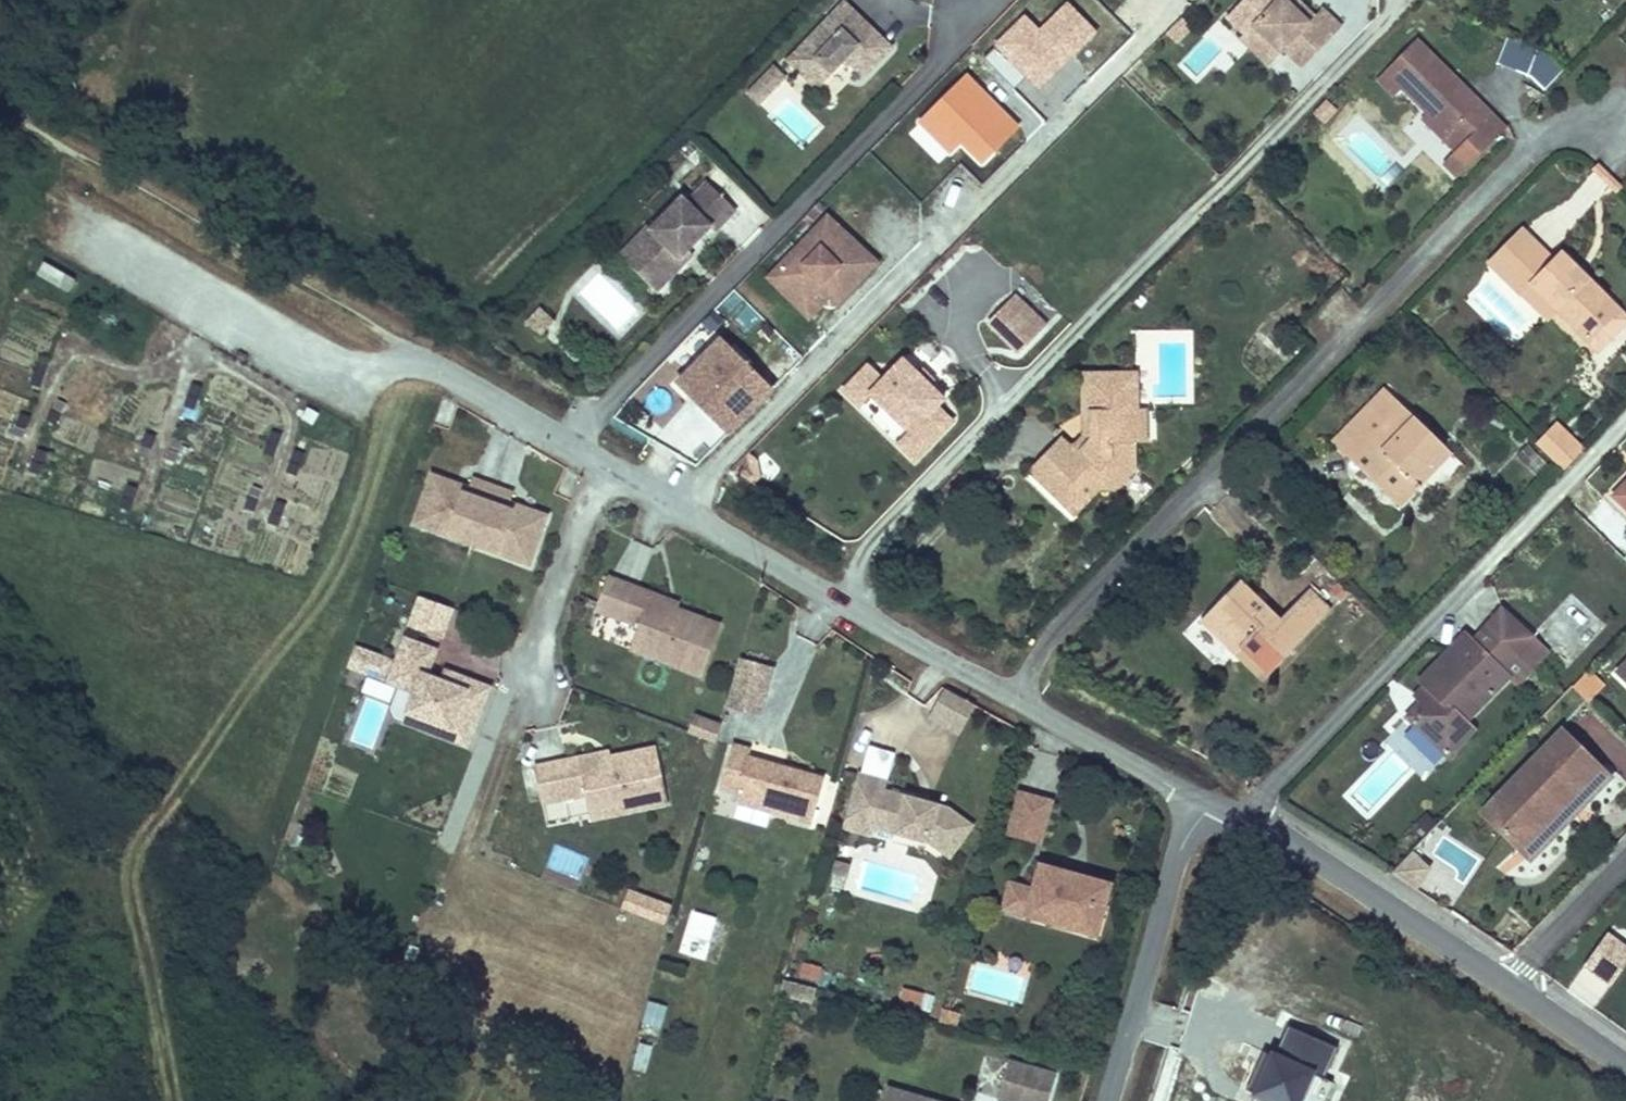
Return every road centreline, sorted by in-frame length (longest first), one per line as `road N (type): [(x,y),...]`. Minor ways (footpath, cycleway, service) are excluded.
road 1 (unclassified): [(407,355),(569,440),(831,599)]
road 2 (track): [(0,110),(385,333),(407,355)]
road 3 (residential): [(831,599),(1210,805)]
road 4 (residential): [(1210,805),(1265,826),(1506,987)]
road 5 (unclassified): [(1210,805),(1179,852),(1103,1100)]
road 6 (residential): [(1506,987),(1625,858)]
road 7 (residential): [(1506,987),(1625,1069)]

